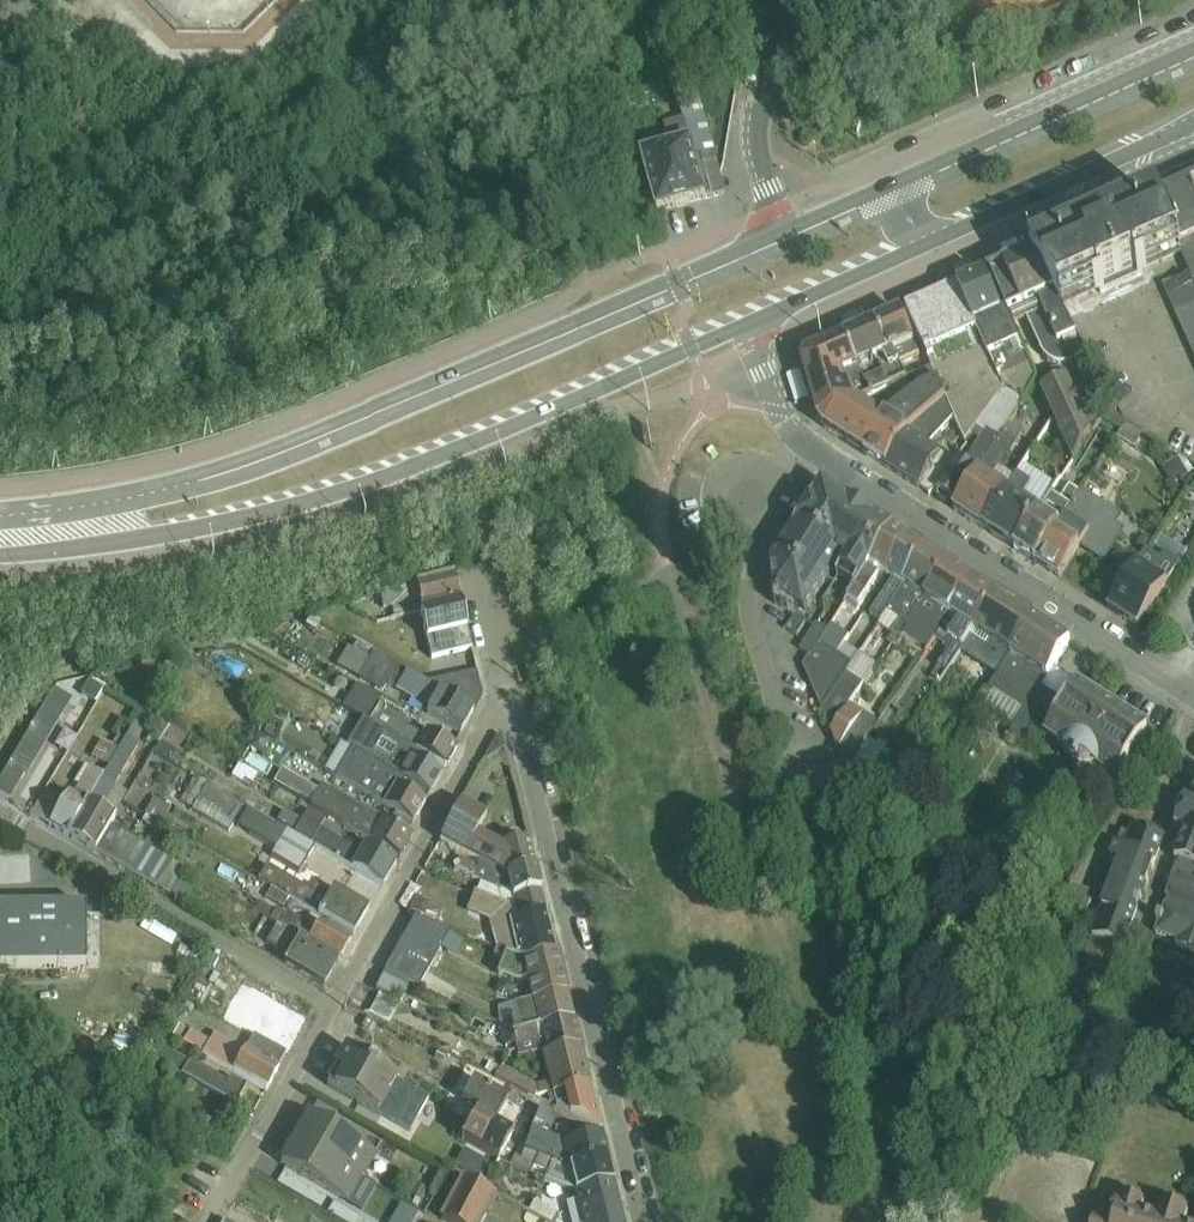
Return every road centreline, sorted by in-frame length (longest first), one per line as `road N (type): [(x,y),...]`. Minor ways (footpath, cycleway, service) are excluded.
road 1 (primary): [(778,234),(339,429),(236,471),(58,515),(3,546)]
road 2 (primary): [(3,546),(69,560),(261,522),(463,452),(752,325)]
road 3 (unclassified): [(643,1221),(504,689)]
road 4 (tertiary): [(1193,700),(802,441)]
road 5 (residential): [(0,809),(329,1005)]
road 6 (residential): [(504,689),(329,1005)]
road 7 (primary): [(1193,54),(915,176)]
road 8 (primary): [(933,242),(1193,123)]
road 9 (residential): [(329,1005),(206,1221)]
road 10 (unclassified): [(778,0),(759,120),(759,160),(778,234)]
road 11 (primary): [(752,325),(933,242)]
road 12 (tertiary): [(756,473),(738,476),(725,489),(723,508),(733,523),(751,529),(770,522),(779,504),(773,484)]
road 13 (primary): [(915,176),(778,234)]
road 14 (tertiary): [(802,441),(777,412),(752,325)]
road 15 (unclassified): [(504,689),(471,567)]

